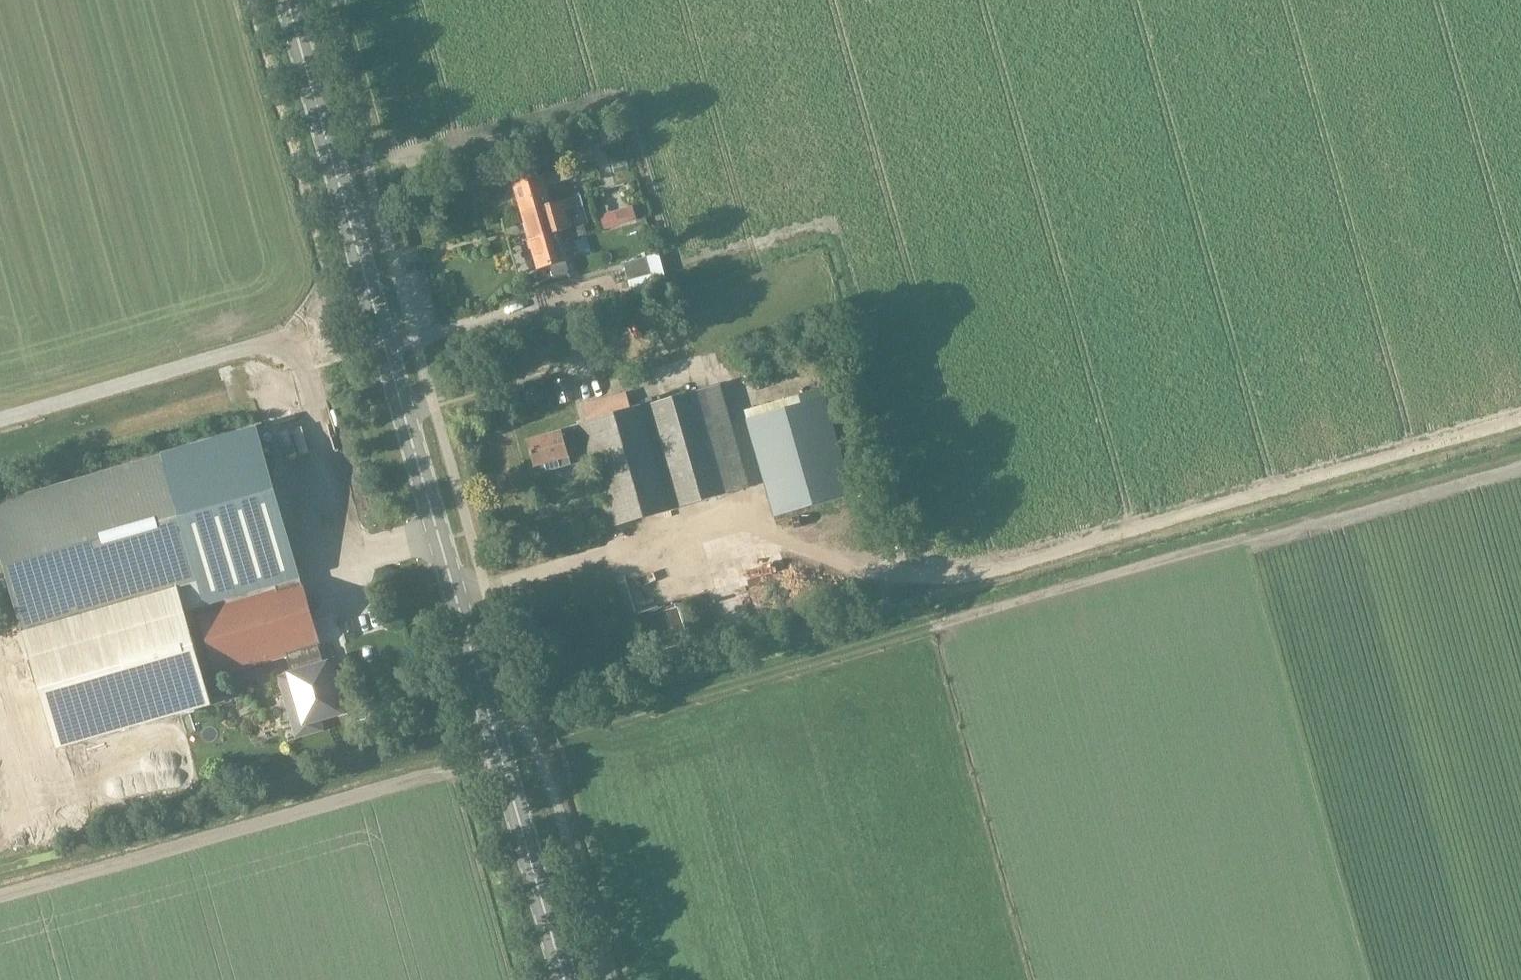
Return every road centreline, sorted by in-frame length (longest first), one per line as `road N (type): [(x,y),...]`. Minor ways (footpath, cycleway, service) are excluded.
road 1 (secondary): [(565,979),(288,0)]

